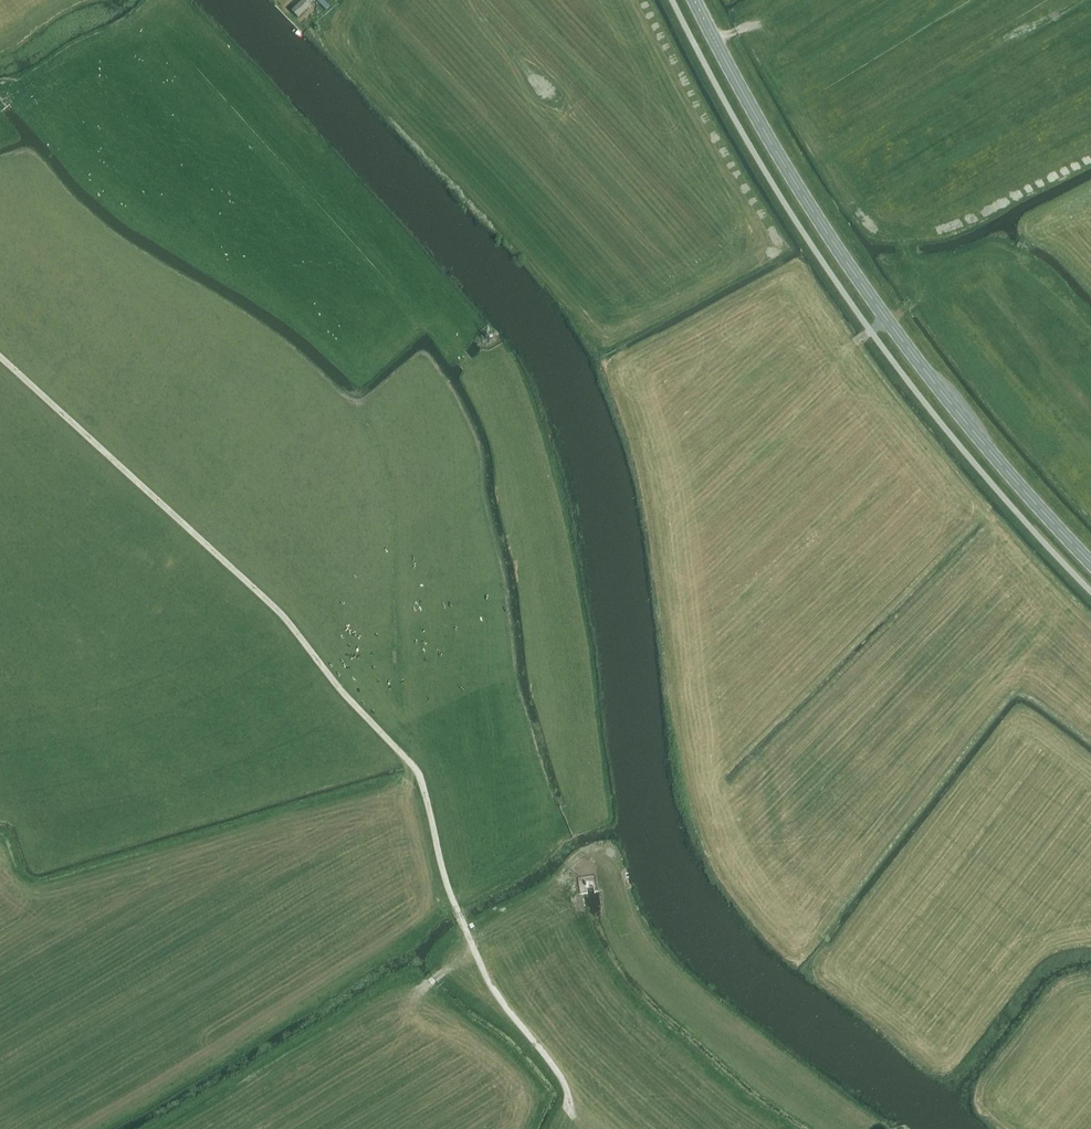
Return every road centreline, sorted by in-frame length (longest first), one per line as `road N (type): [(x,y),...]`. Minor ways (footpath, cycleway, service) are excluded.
road 1 (track): [(0,356),(281,613),(414,765),(446,882),(490,982),(564,1081),(583,1128)]
road 2 (primary): [(1090,563),(886,318),(794,180),(694,0)]

